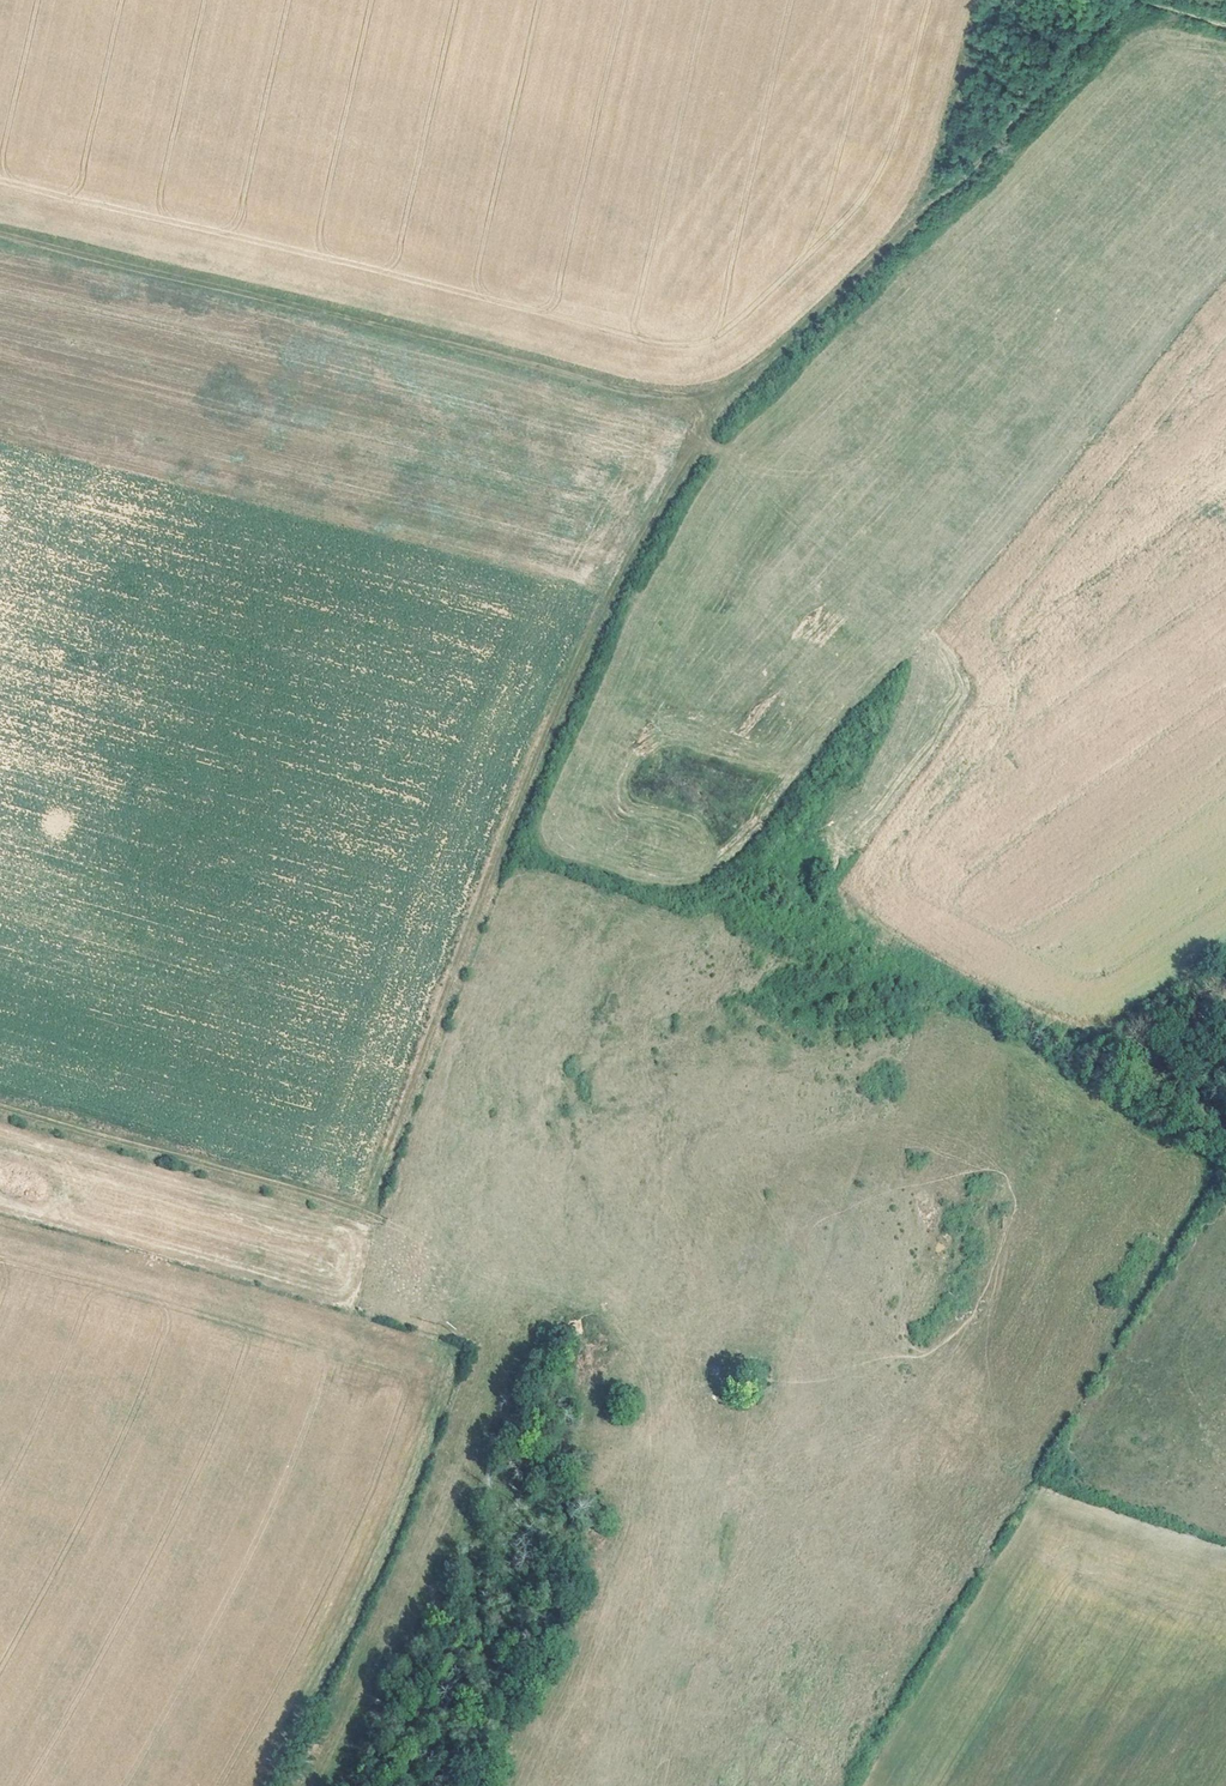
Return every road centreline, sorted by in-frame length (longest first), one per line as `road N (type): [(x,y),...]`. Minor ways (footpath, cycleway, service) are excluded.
road 1 (track): [(0,236),(632,388),(699,393),(756,366),(973,169),(1123,0)]
road 2 (track): [(0,1107),(364,1213),(553,722),(646,530),(736,380)]
road 3 (track): [(904,227),(934,182),(990,0)]

